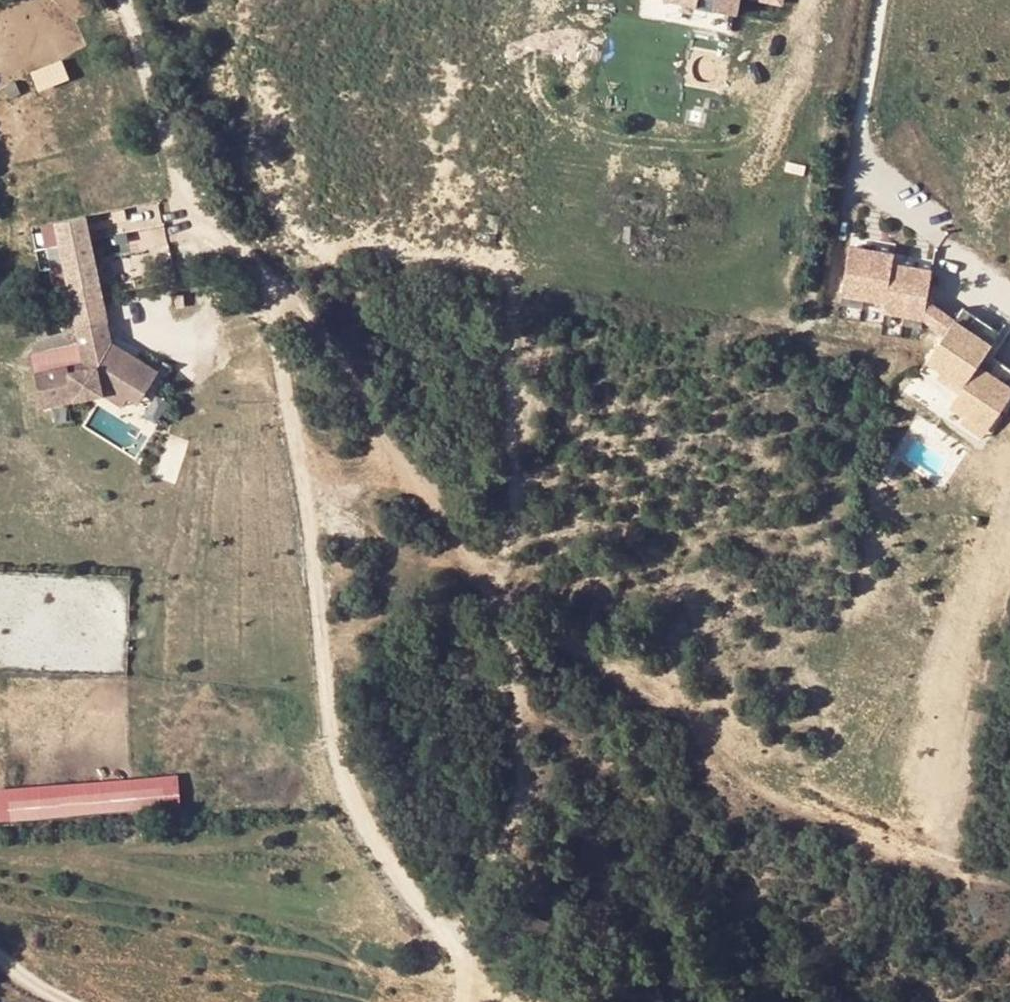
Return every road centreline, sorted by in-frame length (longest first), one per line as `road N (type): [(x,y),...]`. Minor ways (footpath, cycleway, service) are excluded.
road 1 (residential): [(466,1001),(459,954),(353,806),(337,750),(272,294),(248,254),(209,228),(182,196),(125,0)]
road 2 (track): [(272,294),(311,320),(454,548),(553,635),(679,721),(752,791),(867,849),(951,873)]
road 3 (track): [(459,954),(499,889),(517,834),(523,783),(506,594)]

